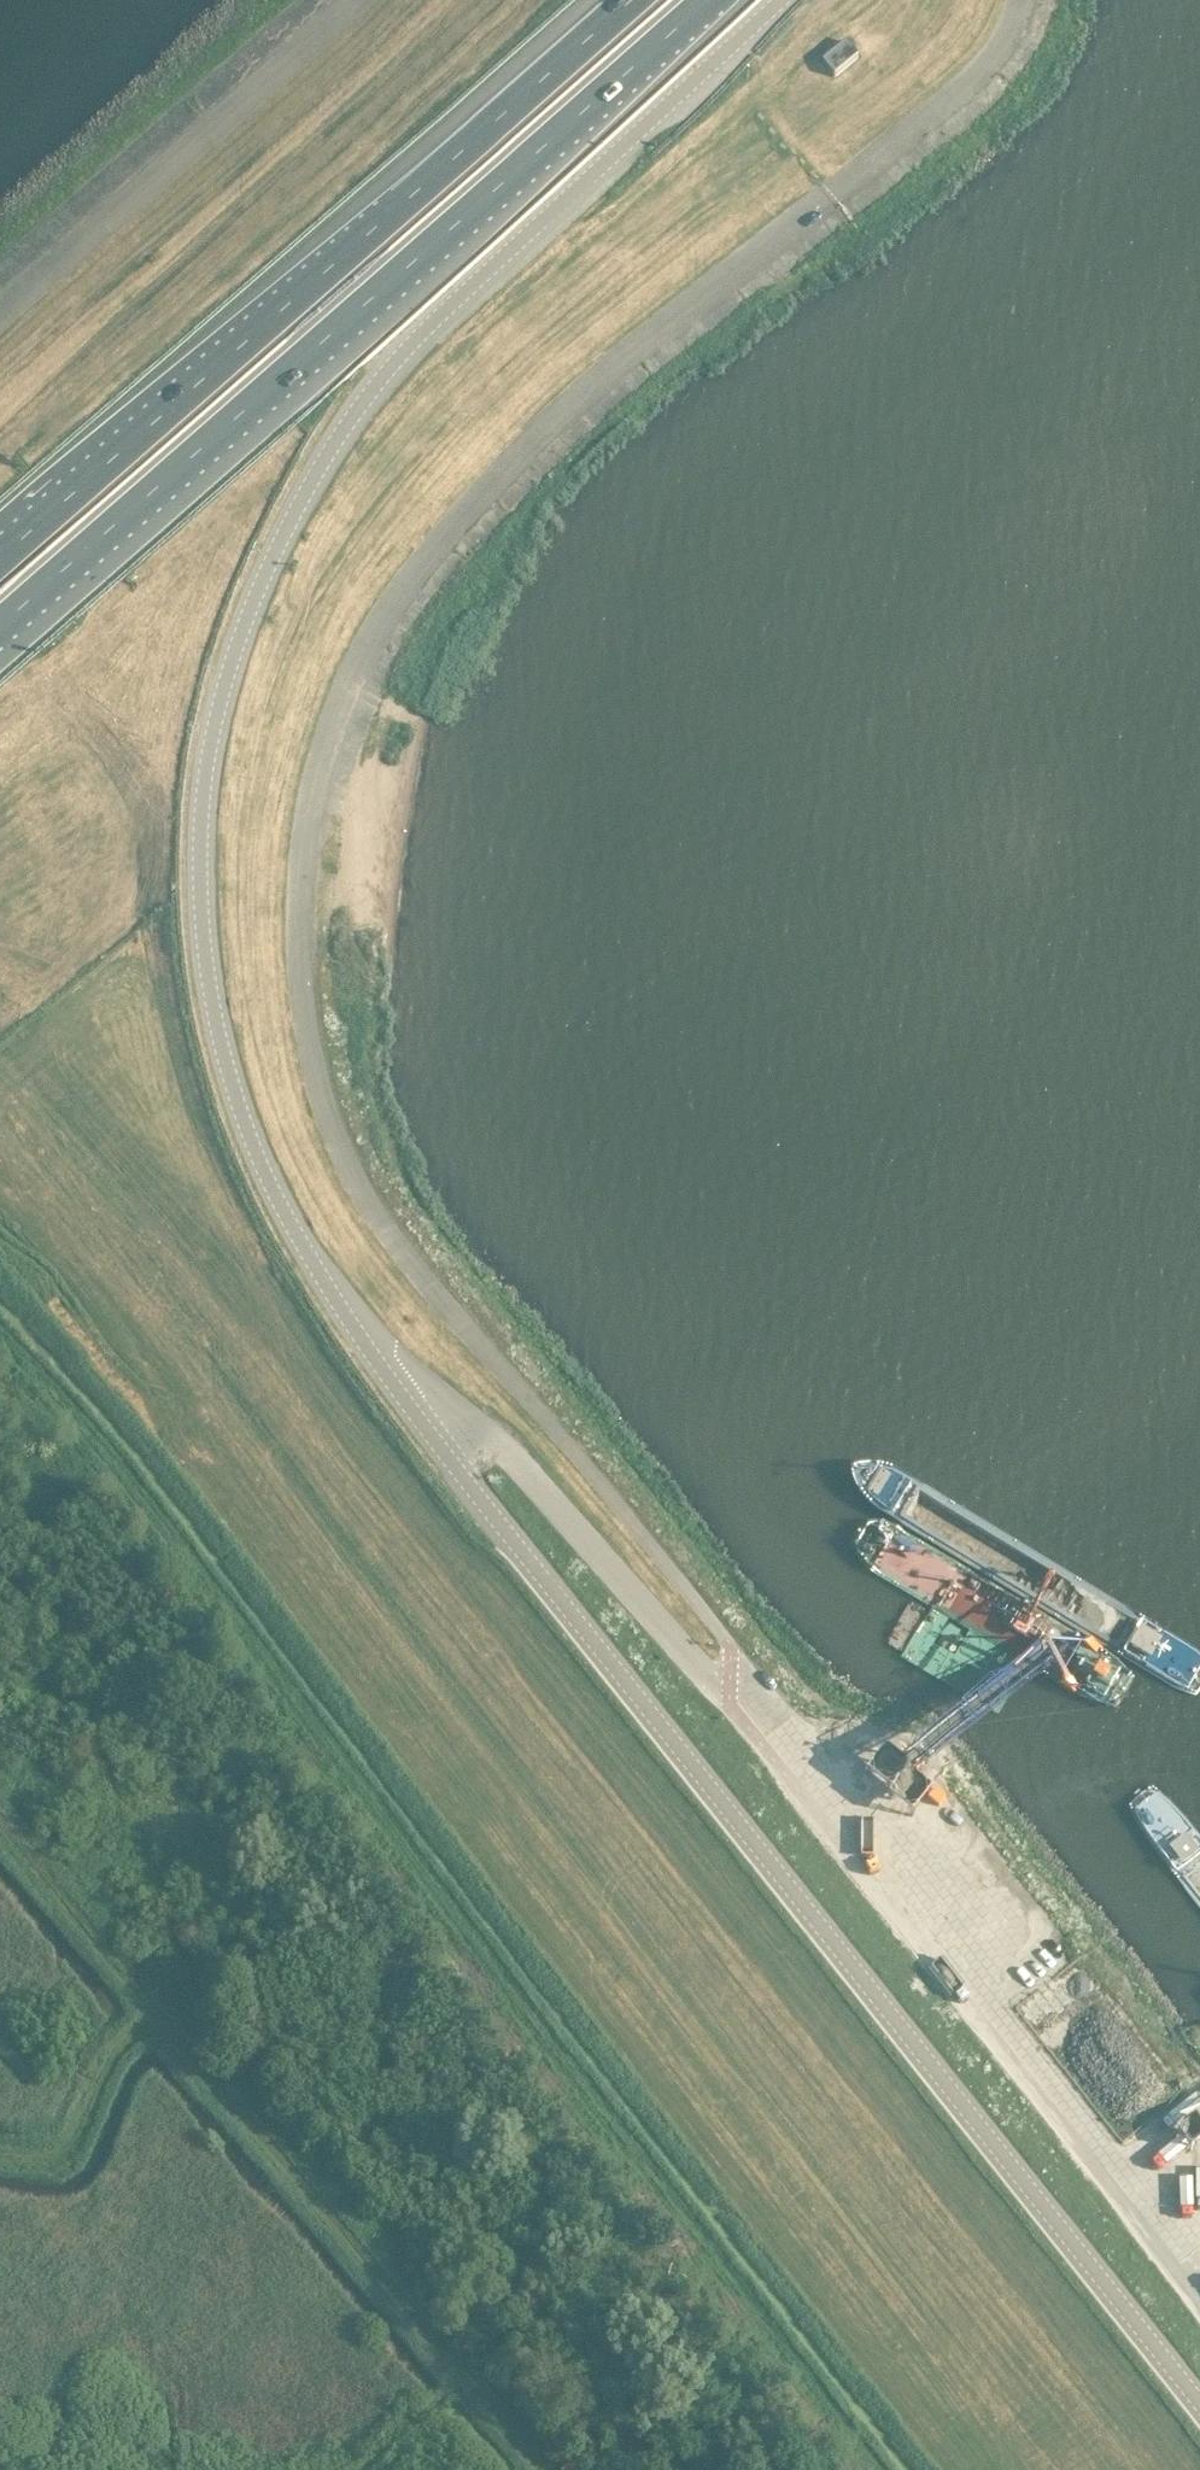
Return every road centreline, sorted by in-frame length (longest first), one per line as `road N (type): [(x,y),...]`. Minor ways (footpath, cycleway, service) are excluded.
road 1 (unclassified): [(397,1387),(274,1190),(225,1069),(197,901),(210,720),(259,575),(360,396),(434,313),(773,0)]
road 2 (unclassified): [(397,1387),(1199,2400)]
road 3 (motorway): [(0,617),(701,0)]
road 4 (track): [(536,2469),(0,1826)]
road 5 (motorway): [(623,0),(0,549)]
road 6 (track): [(0,2148),(50,2152),(71,2136),(115,2045),(153,2010)]

